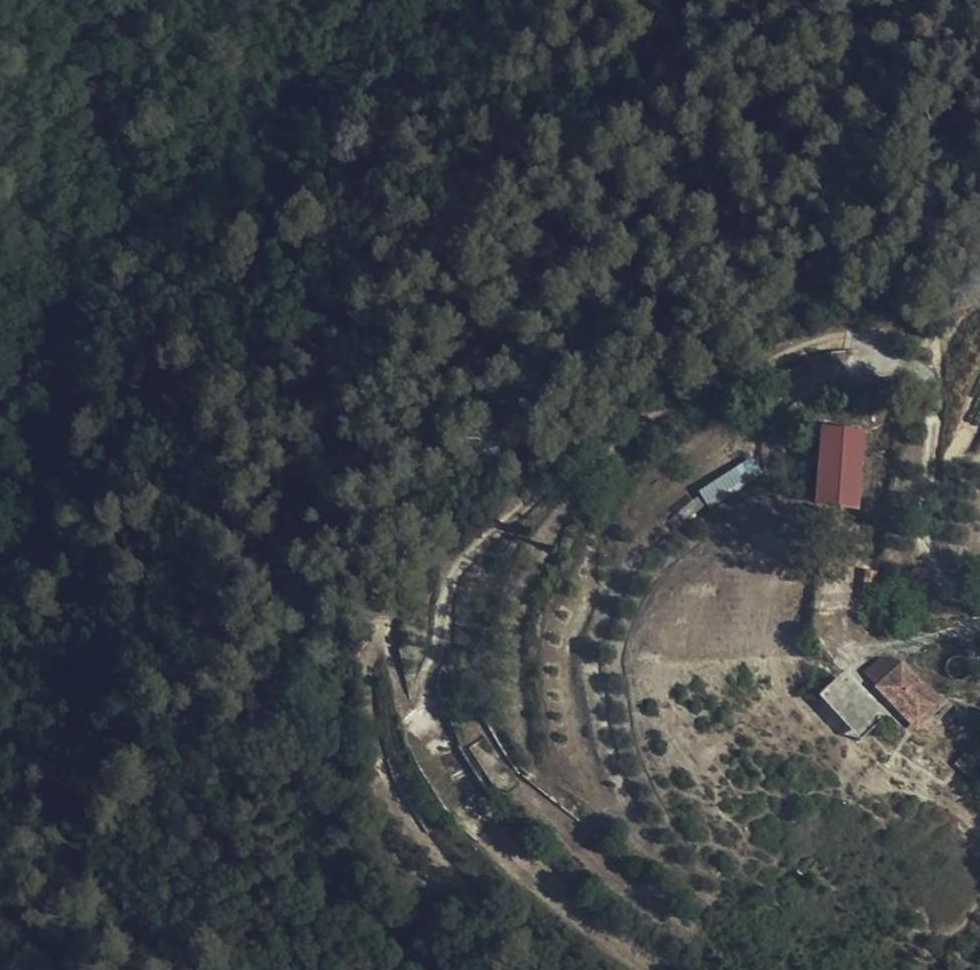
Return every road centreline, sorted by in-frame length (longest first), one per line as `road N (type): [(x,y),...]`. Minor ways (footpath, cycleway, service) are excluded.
road 1 (unclassified): [(979,627),(843,654)]

